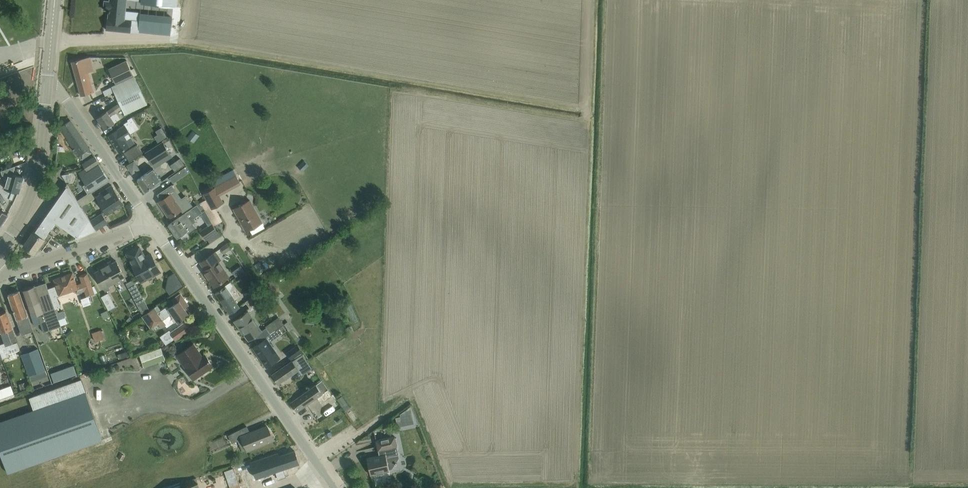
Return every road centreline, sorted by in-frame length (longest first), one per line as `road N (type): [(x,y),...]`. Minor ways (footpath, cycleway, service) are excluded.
road 1 (residential): [(333,487),(149,222)]
road 2 (secondary): [(0,249),(34,187),(46,82)]
road 3 (residential): [(149,222),(46,82)]
road 4 (residential): [(0,265),(23,267),(149,222)]

